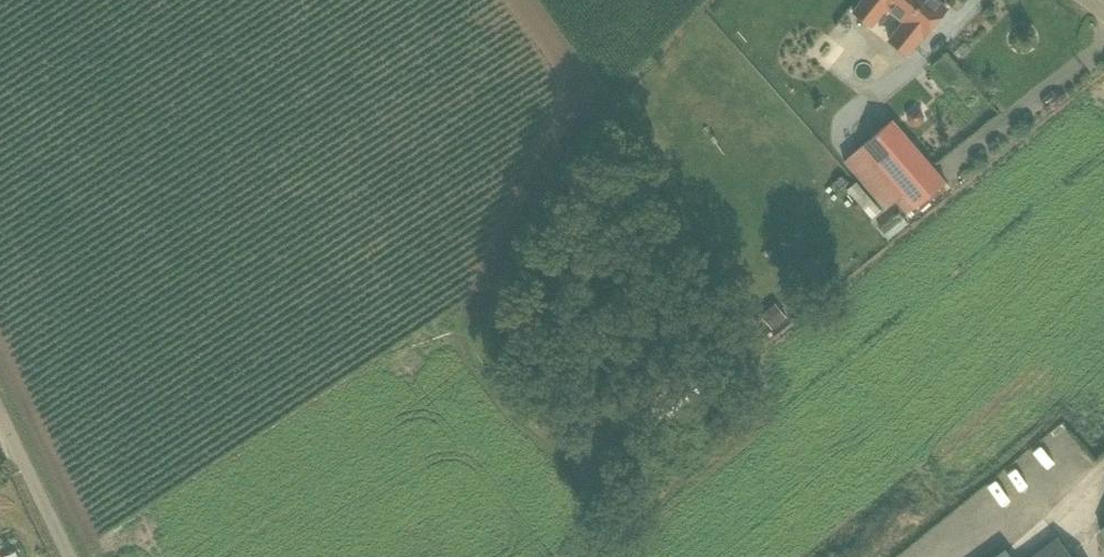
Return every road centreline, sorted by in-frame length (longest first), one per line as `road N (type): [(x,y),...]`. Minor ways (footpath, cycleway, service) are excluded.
road 1 (unclassified): [(74,556),(0,404)]

